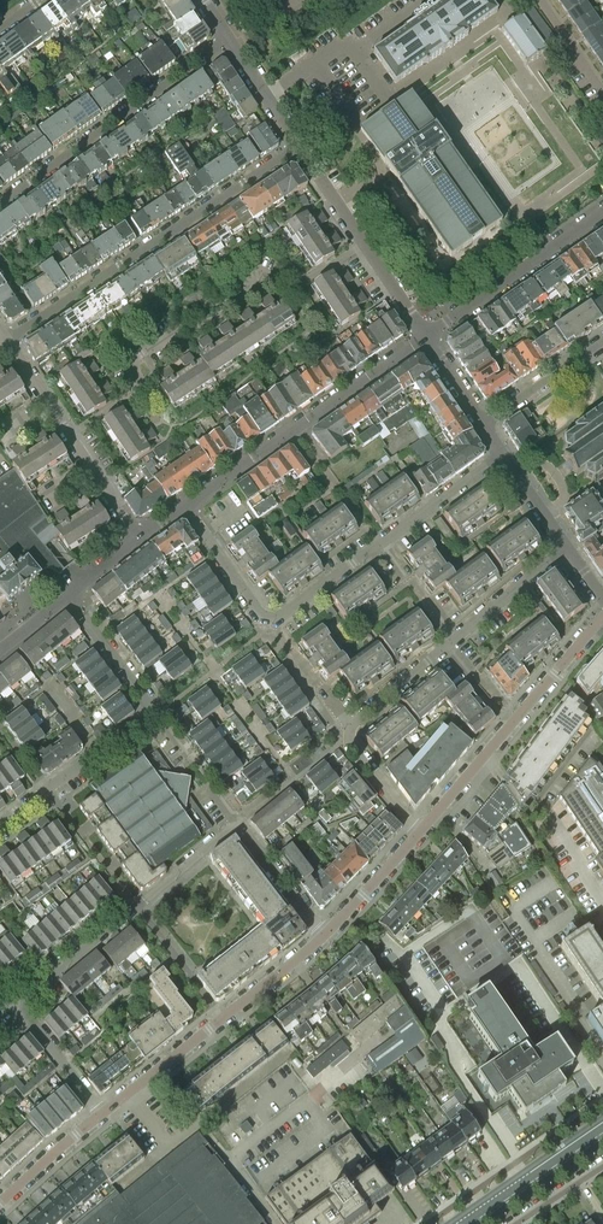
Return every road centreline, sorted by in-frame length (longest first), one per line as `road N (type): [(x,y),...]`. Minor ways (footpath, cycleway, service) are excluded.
road 1 (residential): [(504,455),(271,618),(260,614),(187,507)]
road 2 (residential): [(102,1114),(18,1005),(238,826)]
road 3 (residential): [(566,546),(343,731),(421,832)]
road 4 (residential): [(363,244),(306,280),(275,280),(134,359),(130,392),(71,437)]
road 5 (residential): [(7,341),(299,149)]
road 6 (residential): [(187,507),(425,336)]
road 7 (residential): [(102,1114),(326,934)]
road 8 (residential): [(229,41),(0,204)]
road 9 (residential): [(421,832),(602,617)]
road 10 (residential): [(425,336),(602,213)]
road 11 (residential): [(157,712),(0,827)]
road 12 (secondary): [(472,1223),(602,1133)]
road 13 (residential): [(72,594),(157,712)]
road 14 (residential): [(482,423),(602,343)]
road 15 (residential): [(238,826),(157,712)]
road 16 (residential): [(326,934),(421,832)]
road 17 (residential): [(238,826),(326,934)]
road 18 (residential): [(0,1203),(102,1114)]
road 19 (residential): [(299,149),(229,41)]
road 20 (residential): [(138,540),(71,437)]

